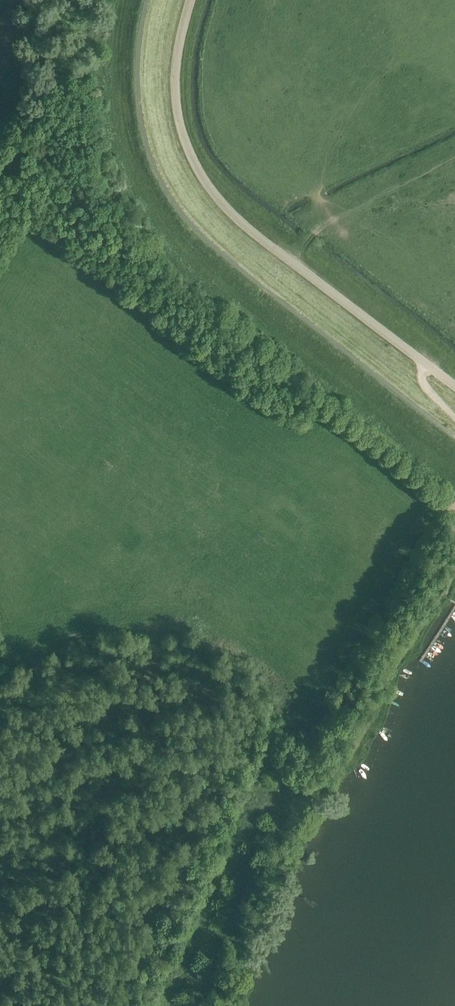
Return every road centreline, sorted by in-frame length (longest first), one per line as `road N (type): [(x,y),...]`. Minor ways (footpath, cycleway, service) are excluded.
road 1 (track): [(155,1005),(277,729),(327,712),(438,507),(454,507)]
road 2 (unclassified): [(454,387),(236,220),(201,176),(176,99),(189,0)]
road 3 (track): [(352,758),(442,595)]

